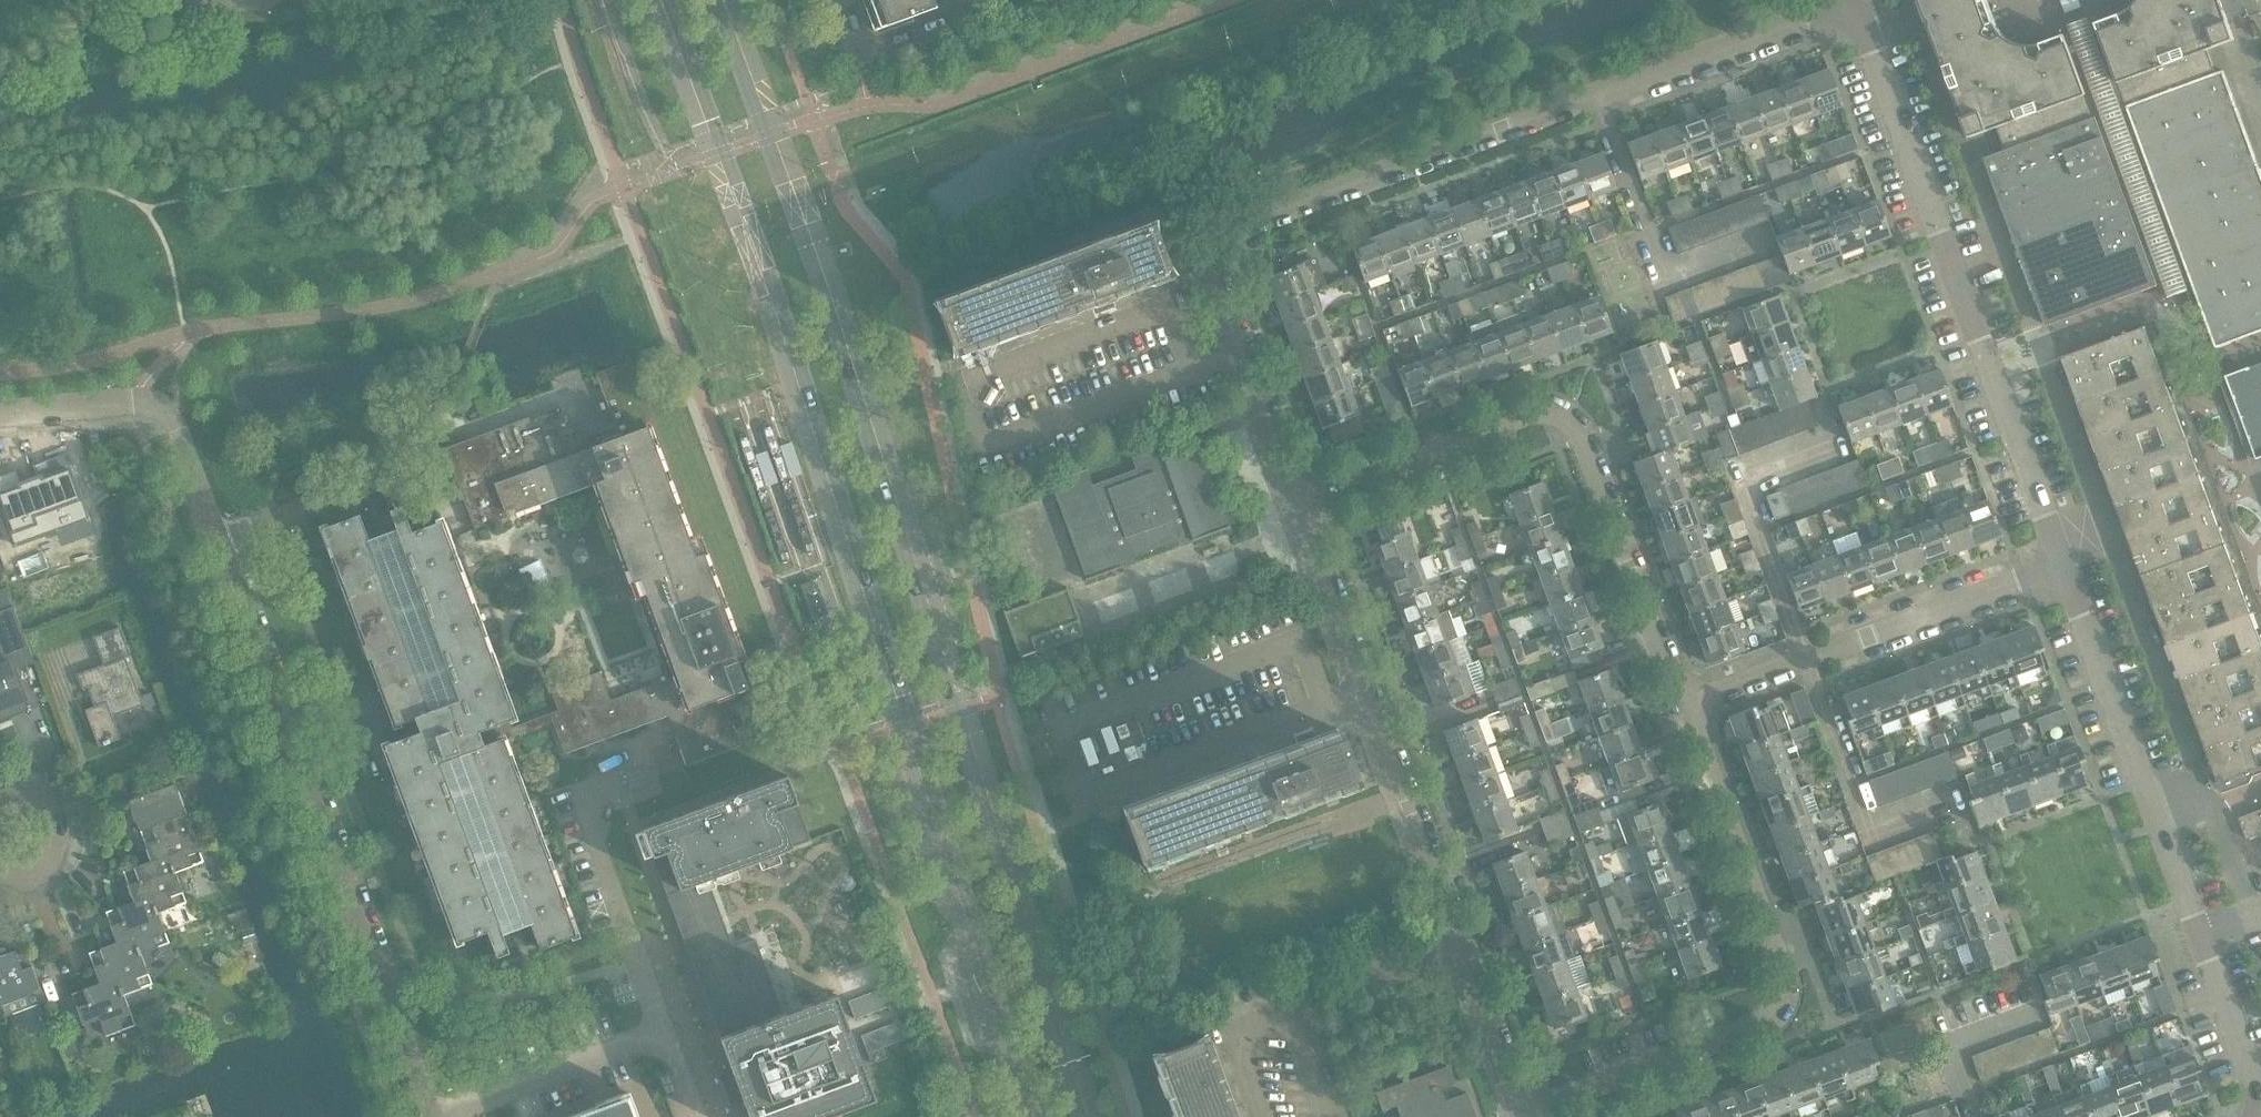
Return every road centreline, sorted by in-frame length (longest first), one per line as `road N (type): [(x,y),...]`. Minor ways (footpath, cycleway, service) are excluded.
road 1 (tertiary): [(1089,1116),(909,540),(723,0)]
road 2 (tertiary): [(668,0),(848,526),(1030,1116)]
road 3 (residential): [(1300,500),(1202,243),(1855,7)]
road 4 (residential): [(1526,1108),(1300,500)]
road 5 (residential): [(437,1116),(220,542)]
road 6 (residential): [(1526,1108),(1768,1021),(1788,1006),(1784,972),(1680,704)]
road 7 (residential): [(2061,565),(1855,7)]
road 8 (residential): [(1680,704),(1579,429),(1538,413),(1300,500)]
road 9 (residential): [(2260,1097),(2061,565)]
road 10 (residential): [(1680,704),(2061,565)]
road 11 (residential): [(669,1037),(587,802),(611,764)]
road 12 (residential): [(442,1116),(669,1037)]
road 13 (unclassified): [(220,542),(438,445)]
road 14 (residential): [(838,0),(859,57),(954,23),(971,0)]
road 15 (residential): [(0,879),(39,882),(60,865),(69,838),(63,812),(43,793),(15,788)]
road 16 (residential): [(220,542),(174,421),(150,407)]
road 17 (residential): [(0,417),(133,401),(150,407)]

